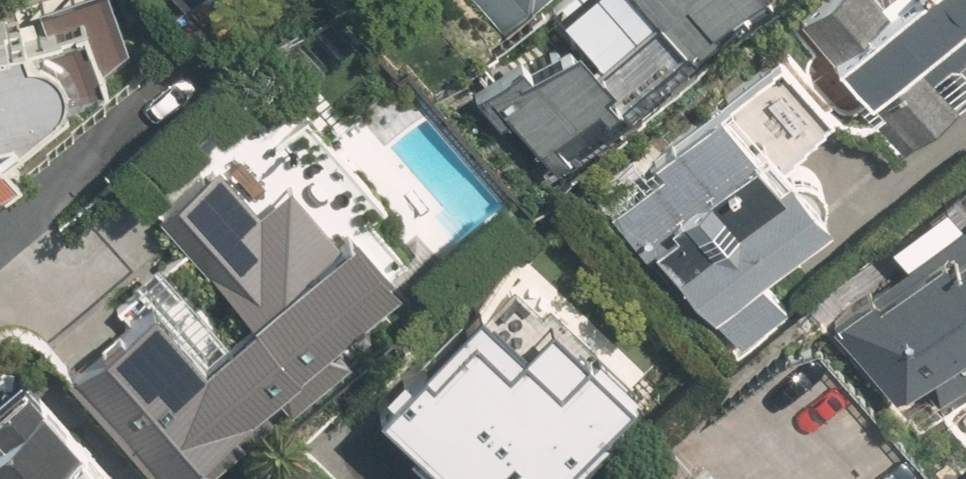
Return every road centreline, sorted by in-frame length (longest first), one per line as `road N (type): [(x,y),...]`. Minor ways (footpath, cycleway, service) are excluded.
road 1 (residential): [(0,220),(255,0)]

